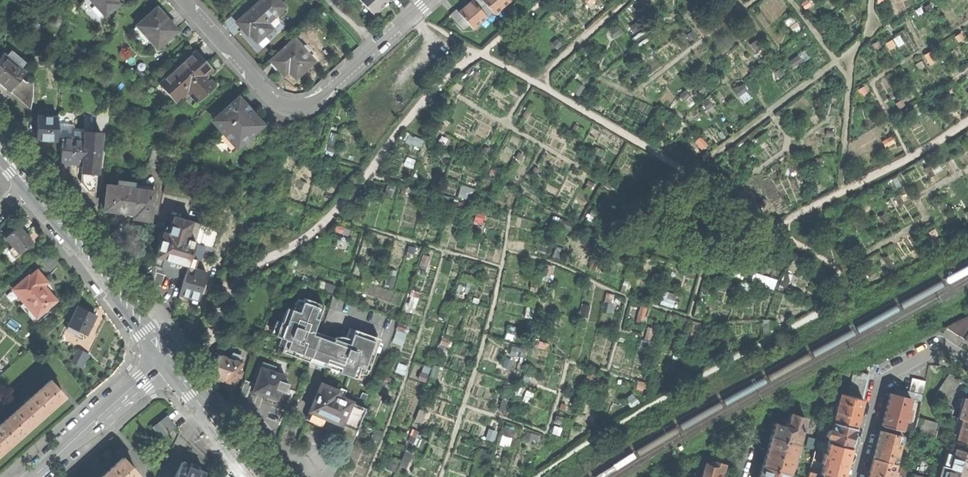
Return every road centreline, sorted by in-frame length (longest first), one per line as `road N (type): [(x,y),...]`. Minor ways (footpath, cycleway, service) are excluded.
road 1 (residential): [(184,0),(272,99),(297,109),(315,103),(431,0)]
road 2 (secondary): [(167,364),(27,185)]
road 3 (residential): [(856,476),(883,381),(934,350),(967,363)]
road 4 (tertiary): [(33,476),(167,364)]
road 5 (secondary): [(257,476),(167,364)]

